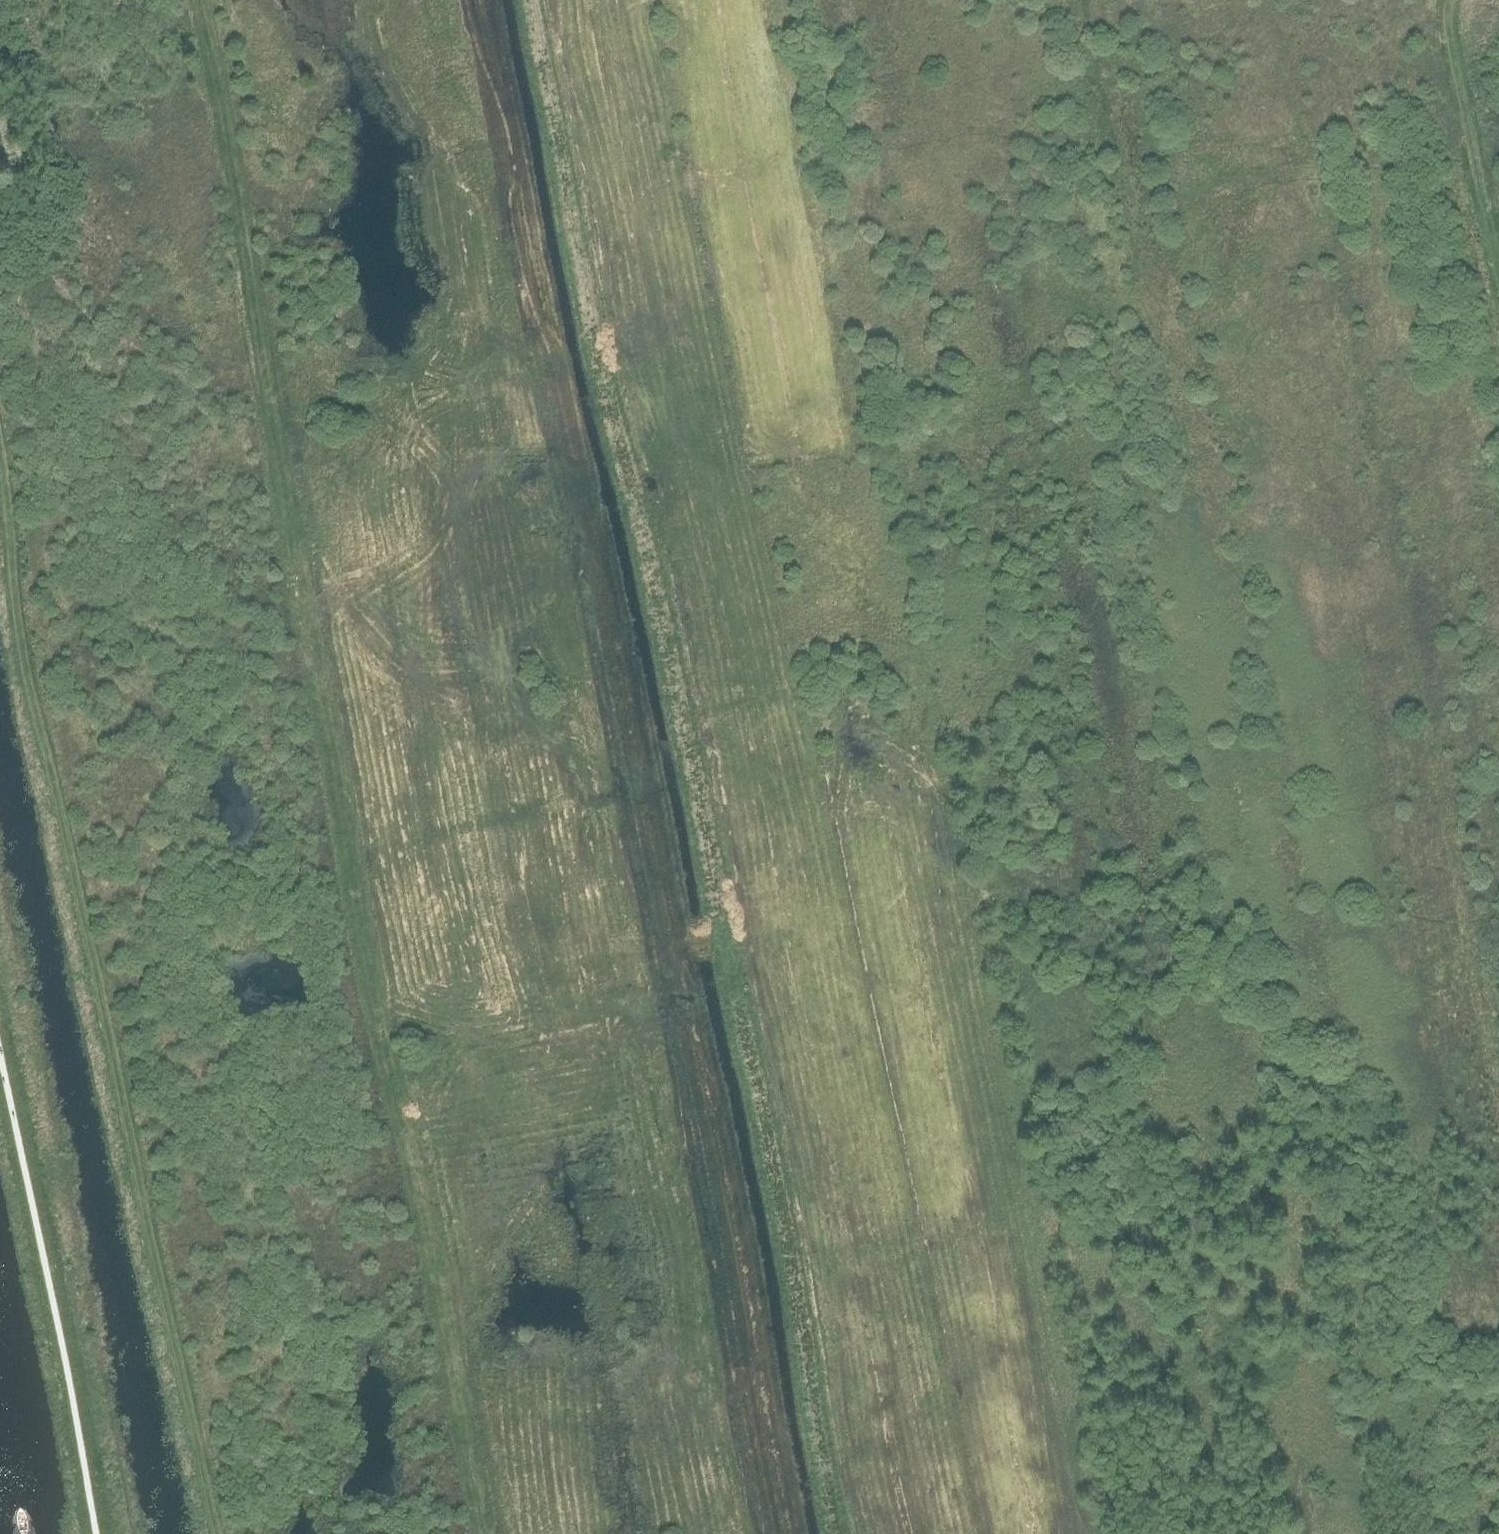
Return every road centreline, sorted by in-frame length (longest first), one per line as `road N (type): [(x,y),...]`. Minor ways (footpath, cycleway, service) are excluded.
road 1 (track): [(834,1533),(777,1197),(526,0)]
road 2 (track): [(483,1533),(193,0)]

